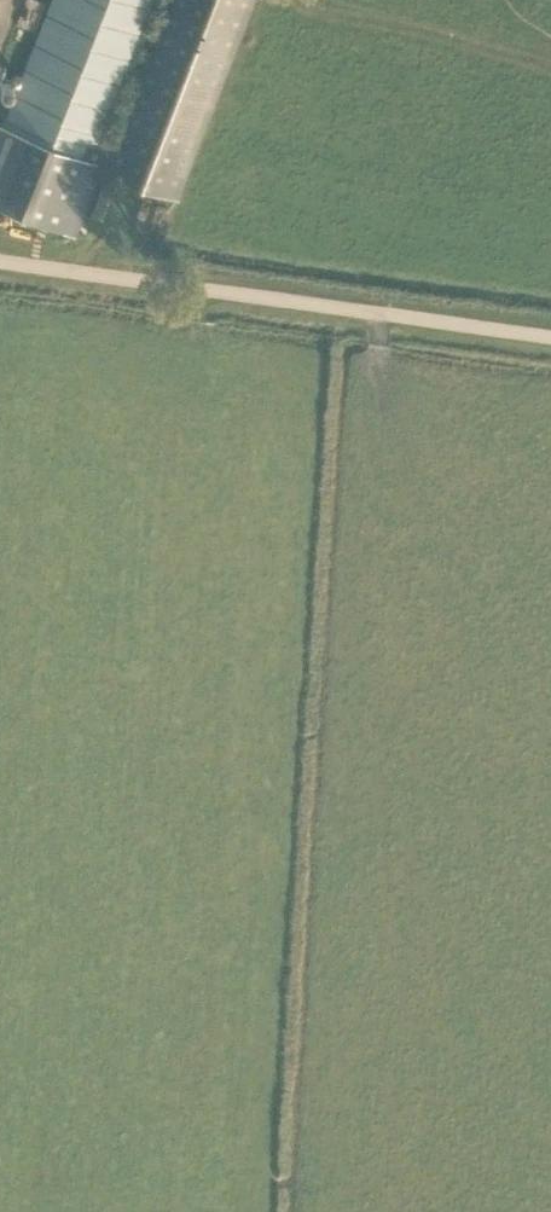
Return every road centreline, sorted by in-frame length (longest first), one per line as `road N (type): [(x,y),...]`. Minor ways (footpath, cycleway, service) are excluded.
road 1 (unclassified): [(550,335),(0,260)]

